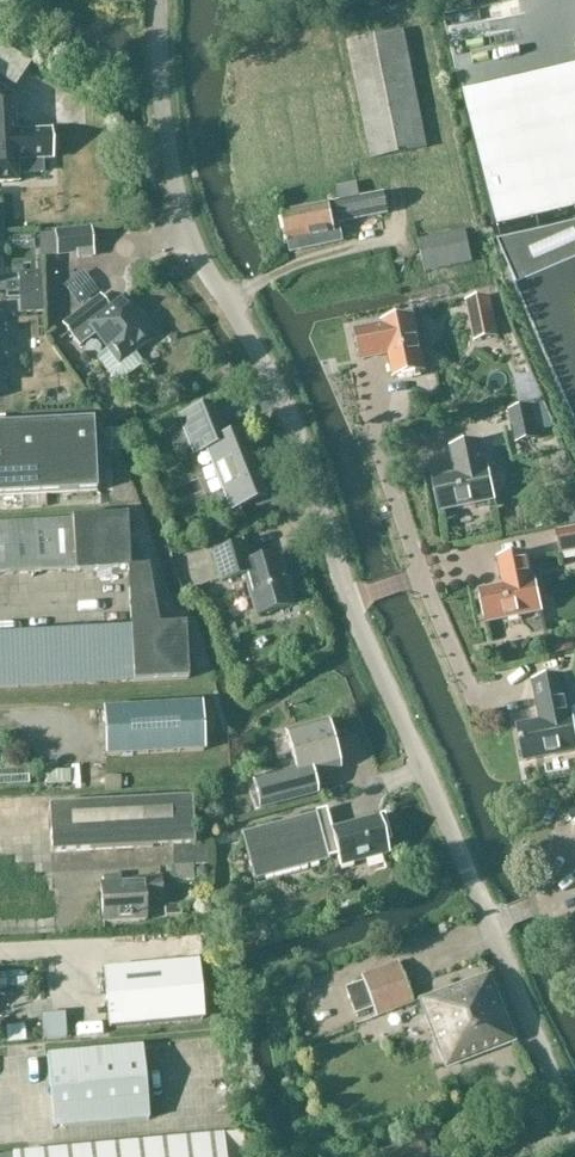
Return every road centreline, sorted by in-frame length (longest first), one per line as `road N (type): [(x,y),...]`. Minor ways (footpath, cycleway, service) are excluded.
road 1 (residential): [(349,602),(279,397),(182,209),(162,105),(159,0)]
road 2 (residential): [(574,1131),(349,602)]
road 3 (residential): [(423,578),(373,429),(366,372)]
road 4 (residential): [(423,578),(480,704)]

